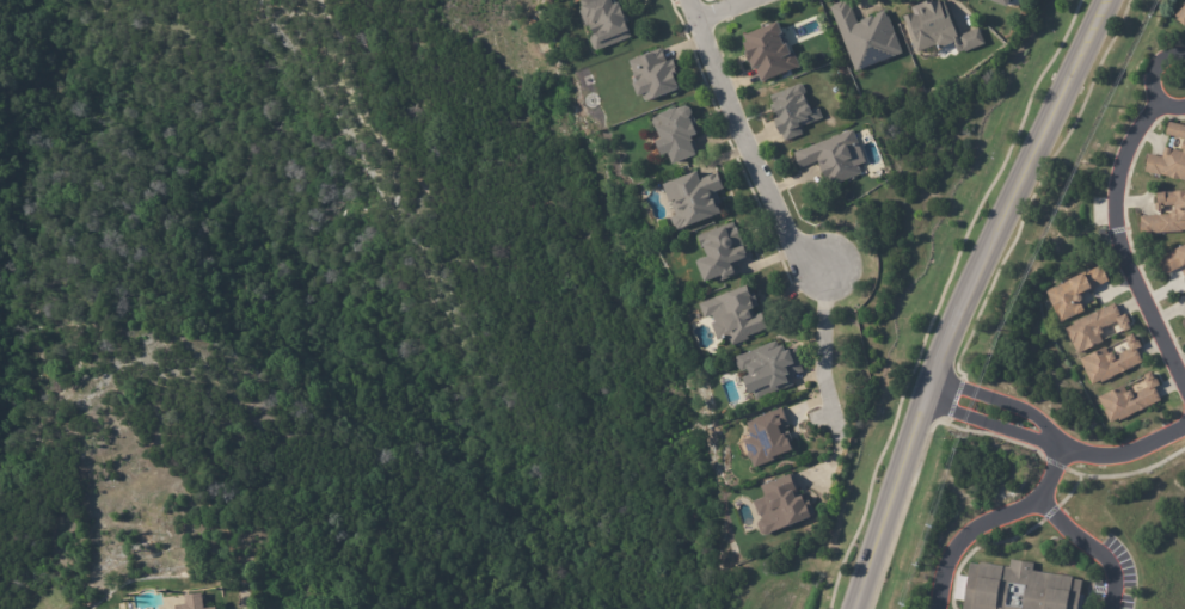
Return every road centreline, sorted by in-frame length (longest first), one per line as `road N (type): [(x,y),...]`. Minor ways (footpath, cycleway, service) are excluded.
road 1 (tertiary): [(851,608),(950,304),(1098,0)]
road 2 (residential): [(938,608),(947,560),(986,522),(1034,503),(1058,450),(1119,456),(1184,424)]
road 3 (residential): [(1179,79),(1131,142),(1116,229),(1184,387)]
road 4 (residential): [(824,264),(788,232),(693,0)]
road 5 (residential): [(1058,450),(1017,408),(926,374)]
road 6 (residential): [(919,395),(1058,450)]
road 7 (residential): [(1034,503),(1103,554),(1112,576),(1107,608)]

